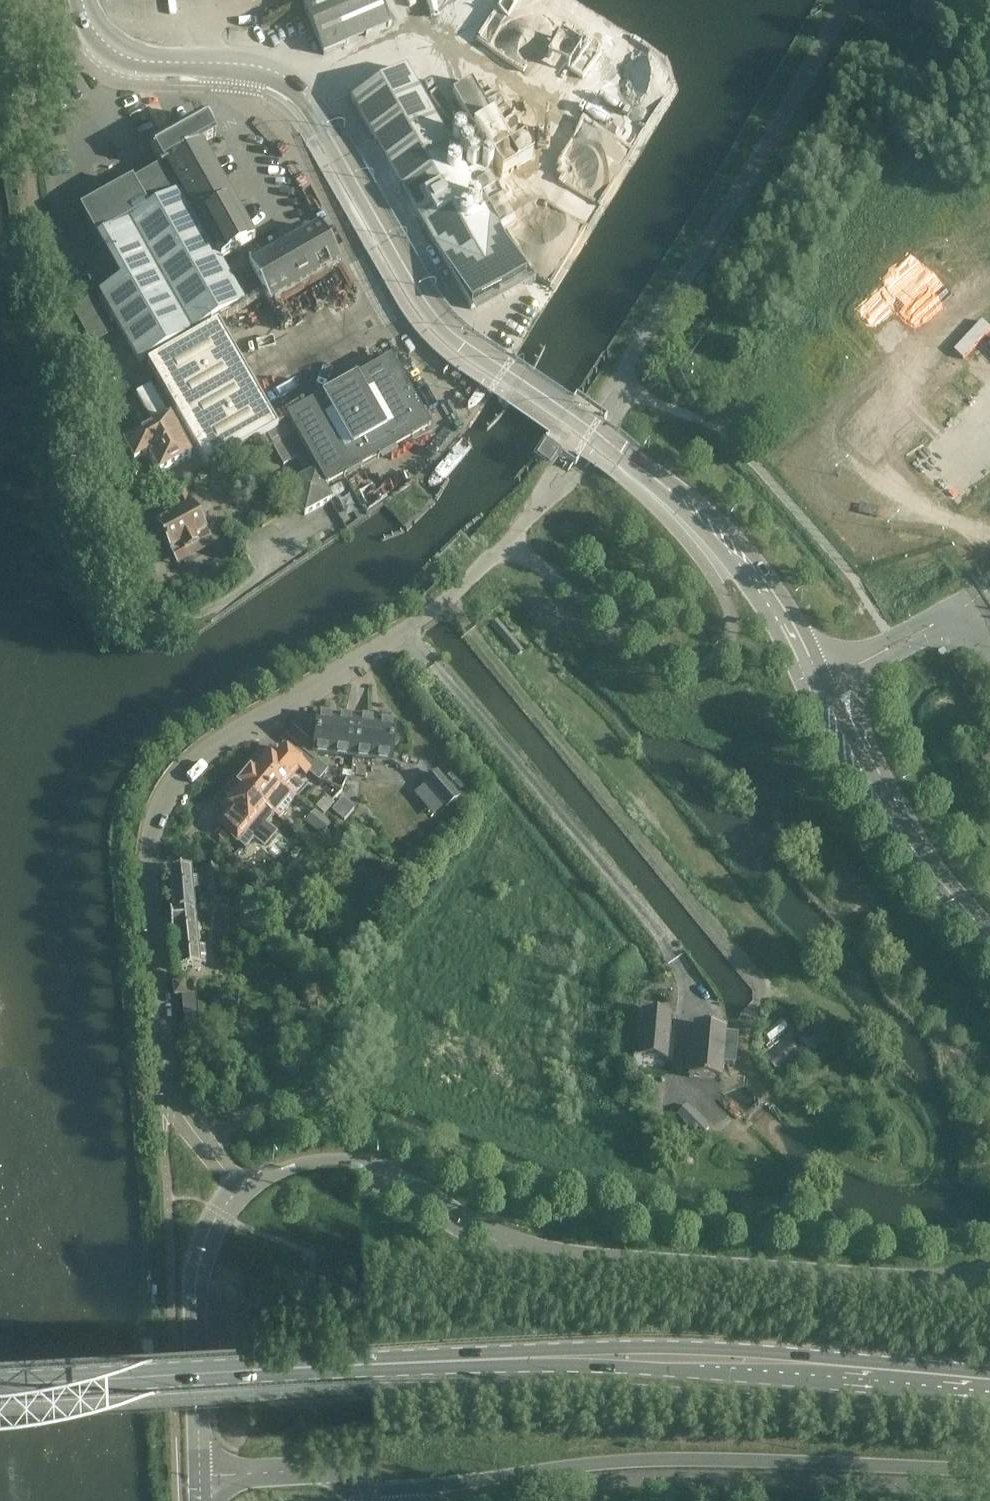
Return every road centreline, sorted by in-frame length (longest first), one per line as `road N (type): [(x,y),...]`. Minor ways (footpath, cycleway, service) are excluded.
road 1 (residential): [(244,1199),(186,1119),(157,1038),(151,833),(167,793),(191,763),(242,724),(410,630),(445,600)]
road 2 (tertiary): [(244,1199),(289,1175),(330,1167),(366,1172),(495,1241),(562,1258),(961,1282),(989,1274)]
road 3 (tertiary): [(362,1492),(605,1461),(989,1471)]
road 4 (primary): [(989,1372),(660,1348),(461,1355),(426,1363)]
road 5 (primary): [(426,1363),(787,1374),(989,1392)]
road 6 (tertiary): [(82,0),(102,39),(129,56),(250,64),(300,90),(419,296),(463,348)]
road 7 (unclassified): [(852,0),(774,140),(637,353),(636,392),(622,420)]
road 8 (tertiary): [(201,1495),(195,1305),(201,1265),(244,1199)]
road 9 (tertiary): [(825,677),(801,619),(750,551),(662,474),(627,456)]
road 10 (tertiary): [(627,456),(730,562),(802,688)]
road 11 (primary): [(0,1379),(247,1369)]
road 12 (tertiary): [(802,688),(864,800),(904,852),(928,867)]
road 13 (tertiary): [(928,867),(825,677)]
road 14 (tertiary): [(627,456),(463,348)]
road 15 (primary): [(426,1363),(247,1369)]
road 16 (tertiary): [(362,1492),(201,1495)]
road 17 (unclassified): [(966,603),(825,677)]

